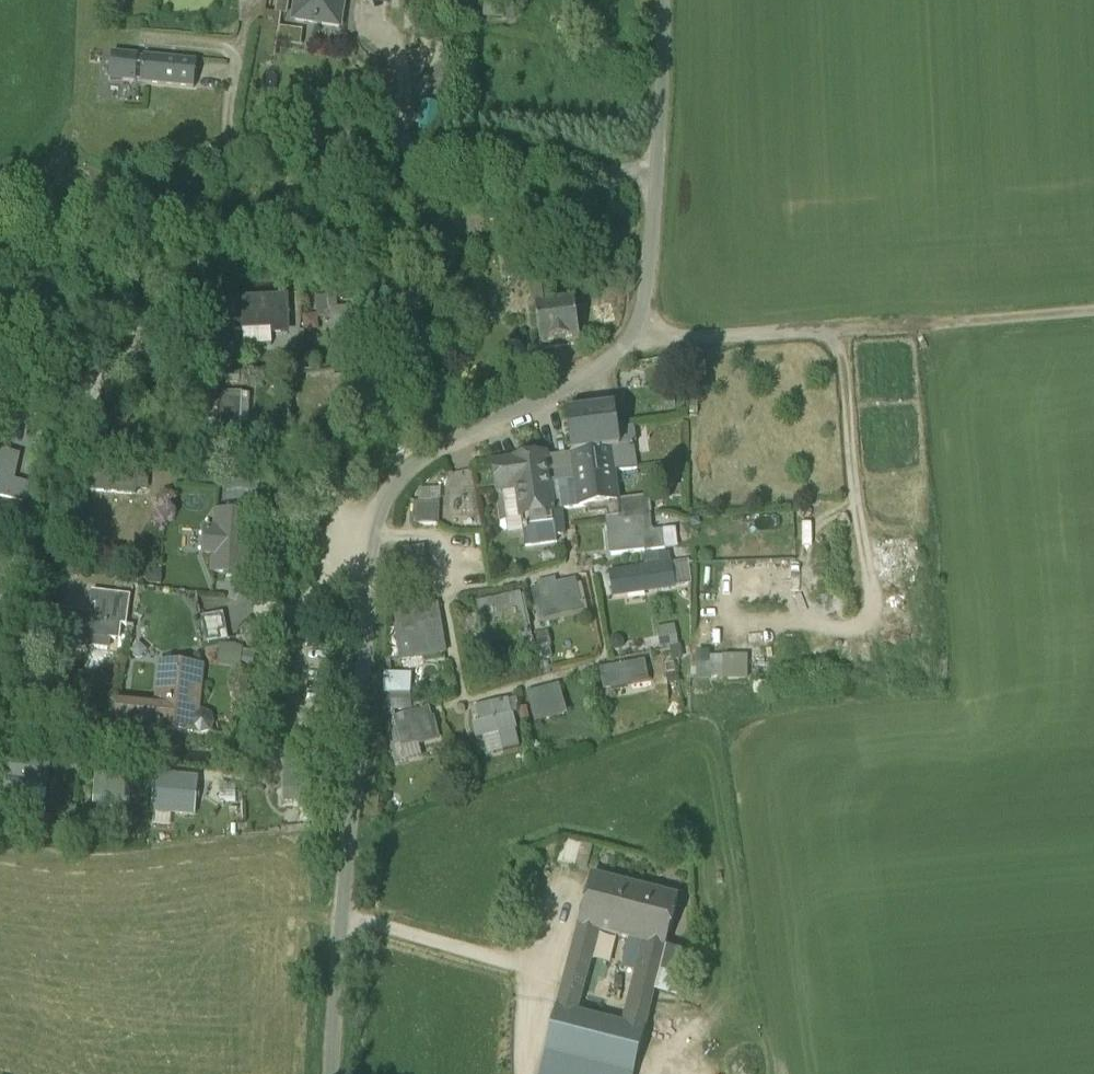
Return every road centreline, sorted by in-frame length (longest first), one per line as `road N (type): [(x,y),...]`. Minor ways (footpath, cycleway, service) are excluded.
road 1 (unclassified): [(335,1073),(371,538),(414,470),(635,339),(659,182),(662,0)]
road 2 (track): [(635,339),(732,343),(1093,311)]
road 3 (track): [(345,922),(546,974)]

